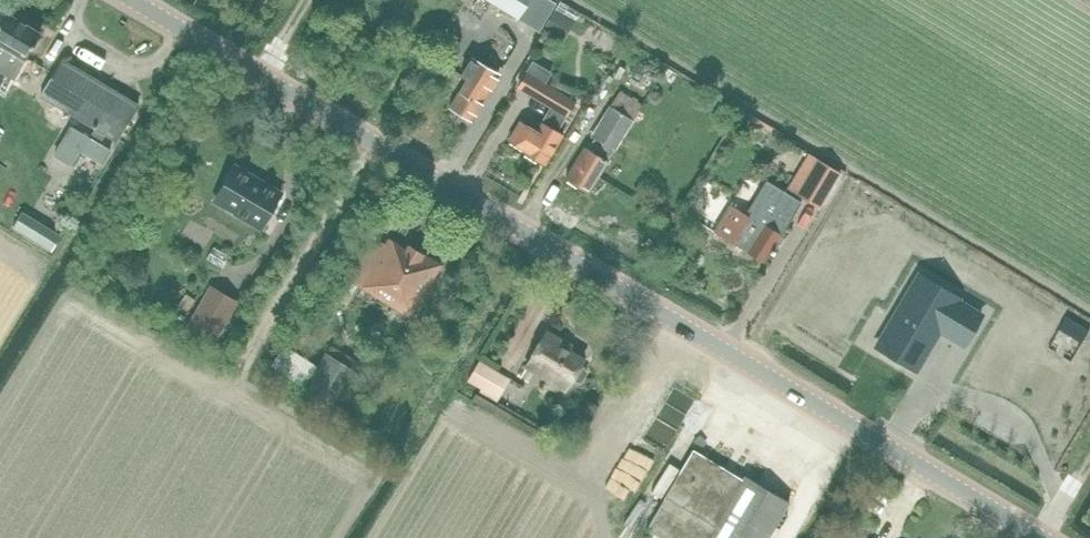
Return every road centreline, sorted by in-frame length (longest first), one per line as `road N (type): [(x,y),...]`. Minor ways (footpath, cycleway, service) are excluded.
road 1 (unclassified): [(1037,537),(128,0)]

